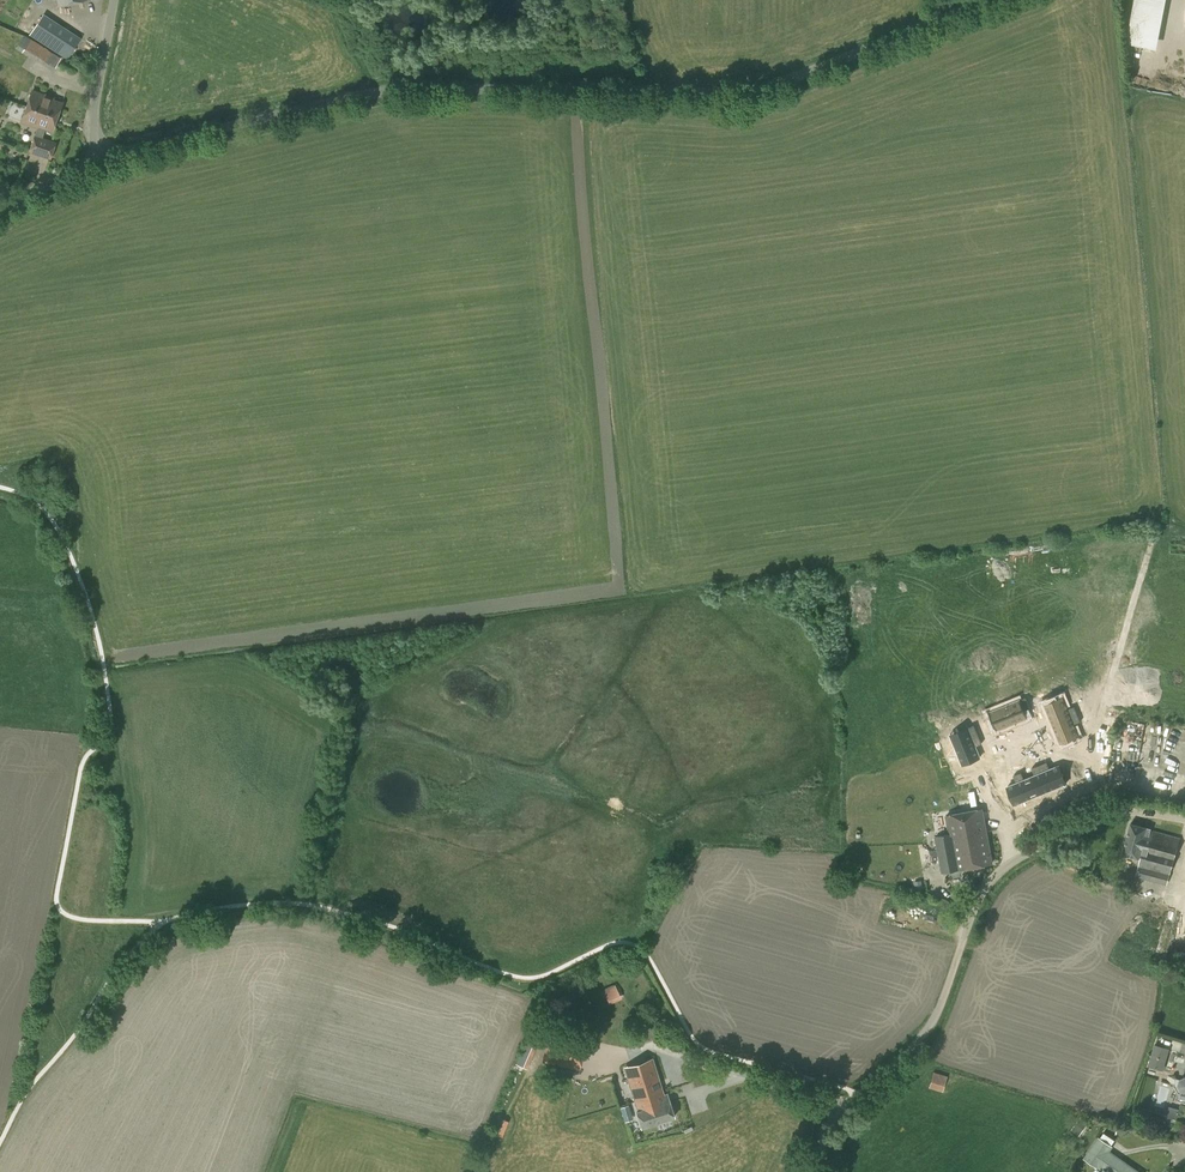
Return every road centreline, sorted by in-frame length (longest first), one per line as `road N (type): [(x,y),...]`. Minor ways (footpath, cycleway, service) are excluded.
road 1 (unclassified): [(104,161),(159,139),(395,87),(738,91),(783,81),(983,0)]
road 2 (unclassified): [(809,1171),(835,1118),(934,1022),(979,898),(996,876),(1100,818),(1121,812),(1184,820)]
road 3 (unclassified): [(104,161),(92,122),(114,0)]

